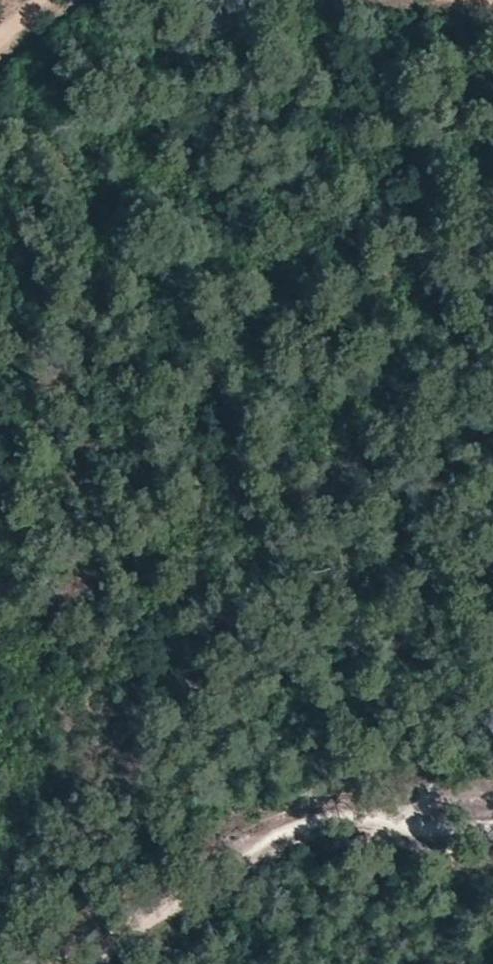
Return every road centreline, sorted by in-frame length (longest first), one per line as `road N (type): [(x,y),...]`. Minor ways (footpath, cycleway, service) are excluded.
road 1 (track): [(492,822),(372,827),(299,841),(164,908),(79,963)]

